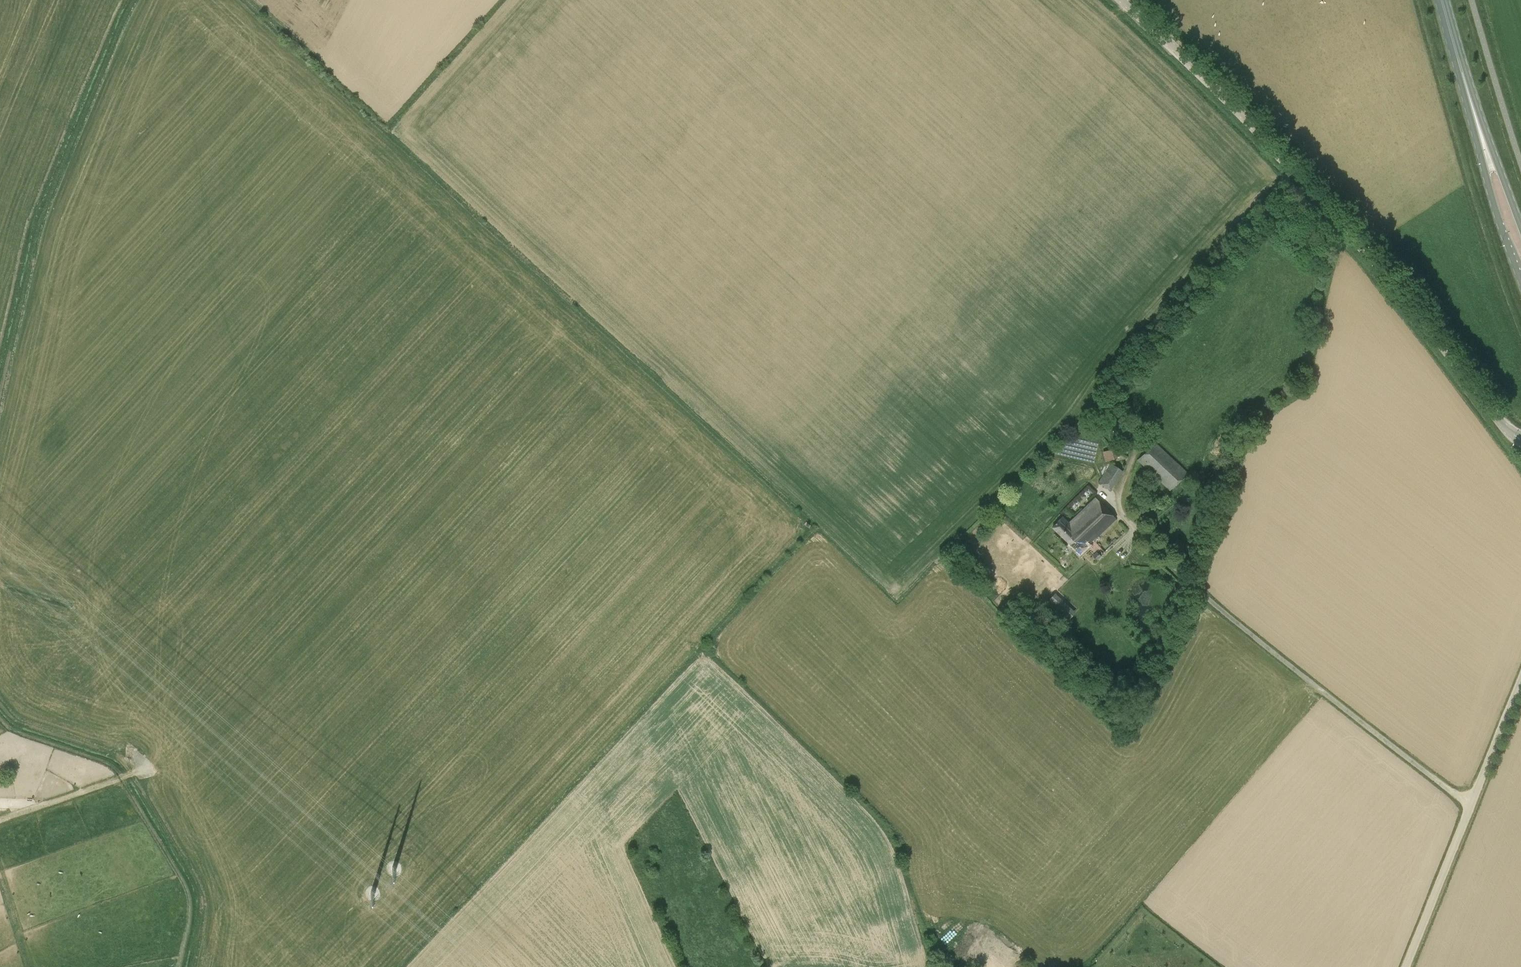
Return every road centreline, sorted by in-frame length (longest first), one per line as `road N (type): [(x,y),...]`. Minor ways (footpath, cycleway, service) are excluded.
road 1 (unclassified): [(1520,441),(1338,220),(1121,0)]
road 2 (unclassified): [(1406,966),(1520,683)]
road 3 (primary): [(1520,253),(1443,0)]
road 4 (track): [(144,768),(0,820)]

